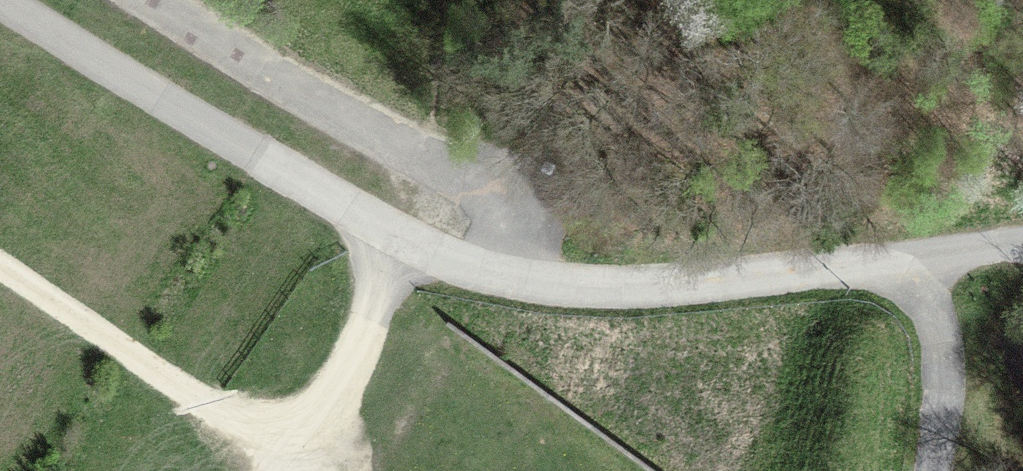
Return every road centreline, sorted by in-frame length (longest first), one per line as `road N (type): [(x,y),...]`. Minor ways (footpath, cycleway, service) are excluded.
road 1 (unclassified): [(22,0),(398,235),(543,286),(1022,257)]
road 2 (track): [(398,235),(380,308),(340,409),(297,440),(215,409),(0,270)]
road 3 (track): [(543,286),(537,226),(474,179),(290,88),(153,0)]
road 4 (track): [(887,266),(940,387),(921,470)]

